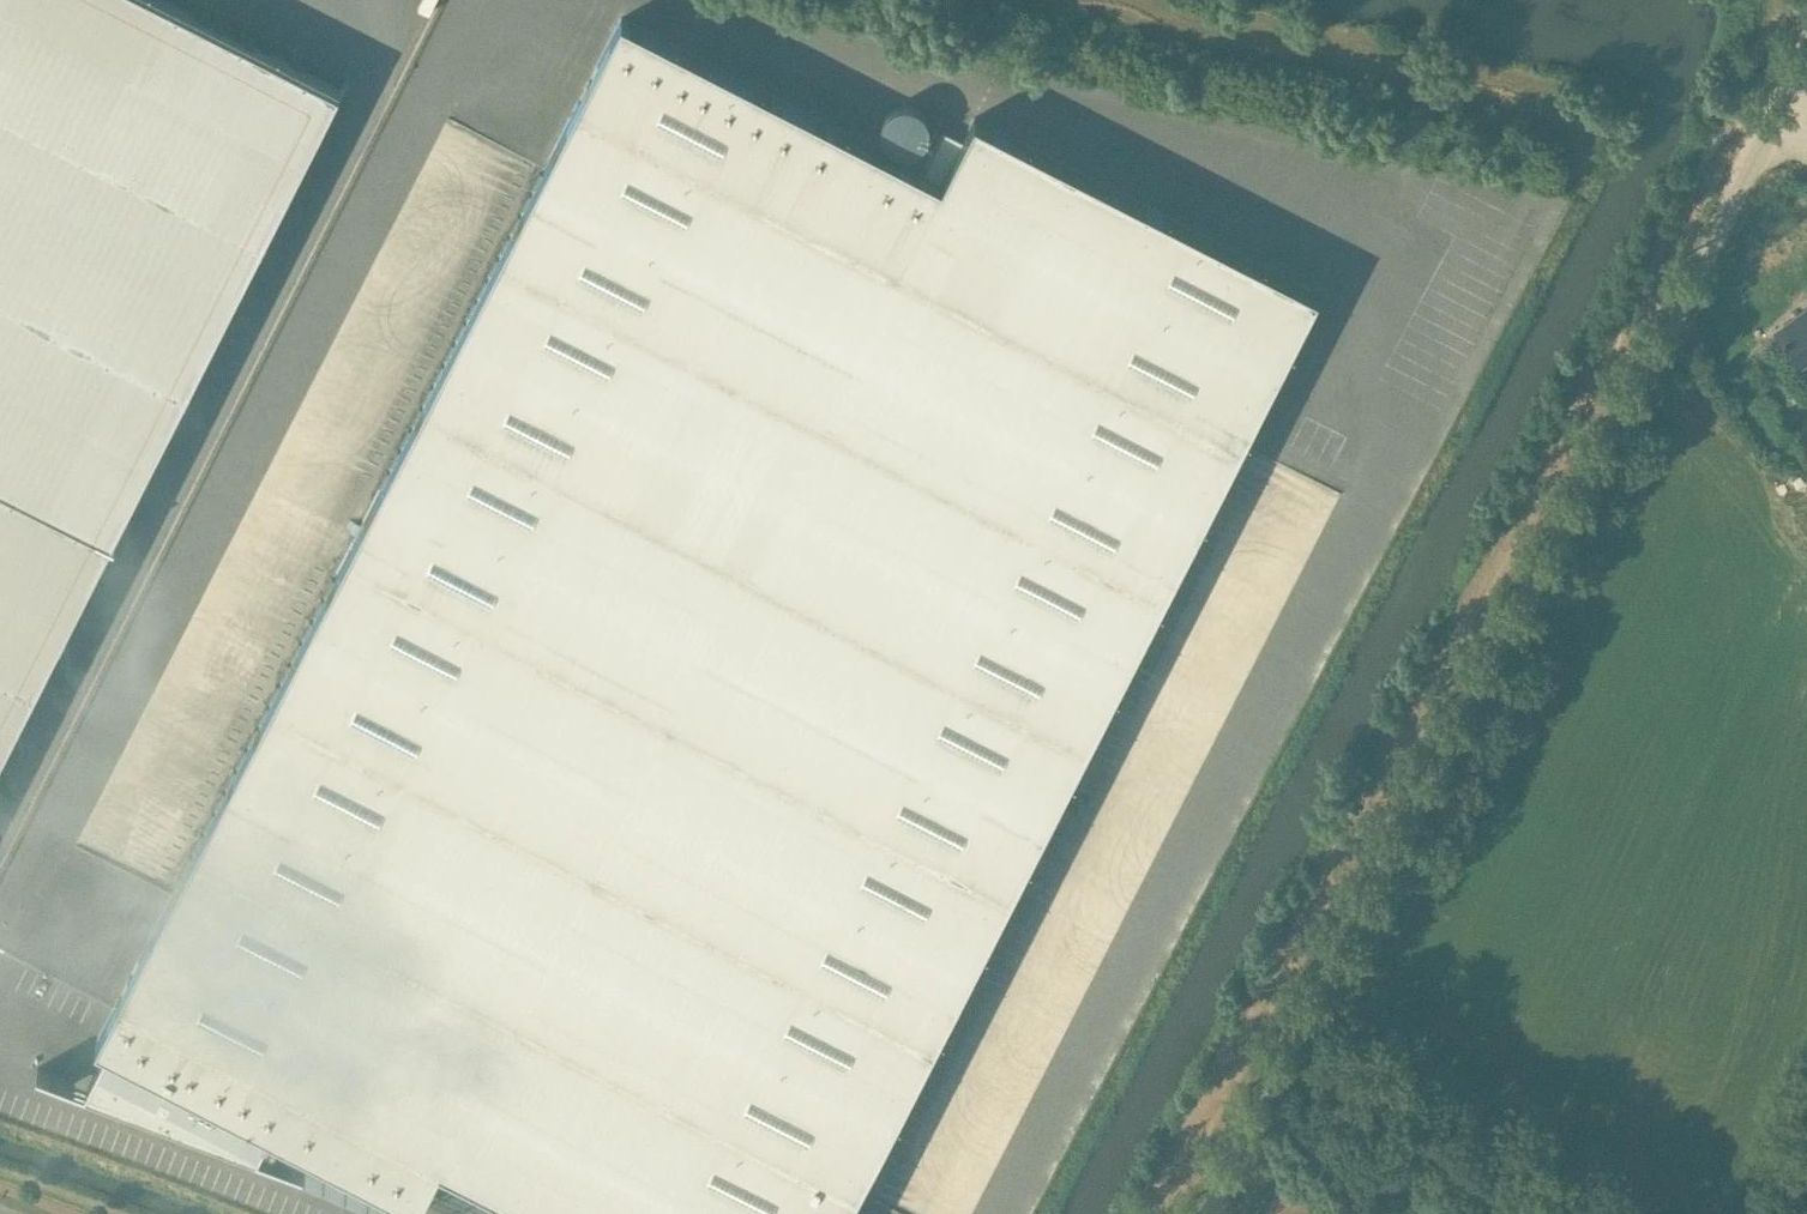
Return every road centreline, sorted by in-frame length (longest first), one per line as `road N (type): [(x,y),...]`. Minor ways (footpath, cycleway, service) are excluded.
road 1 (unclassified): [(1207,1213),(1806,53)]

